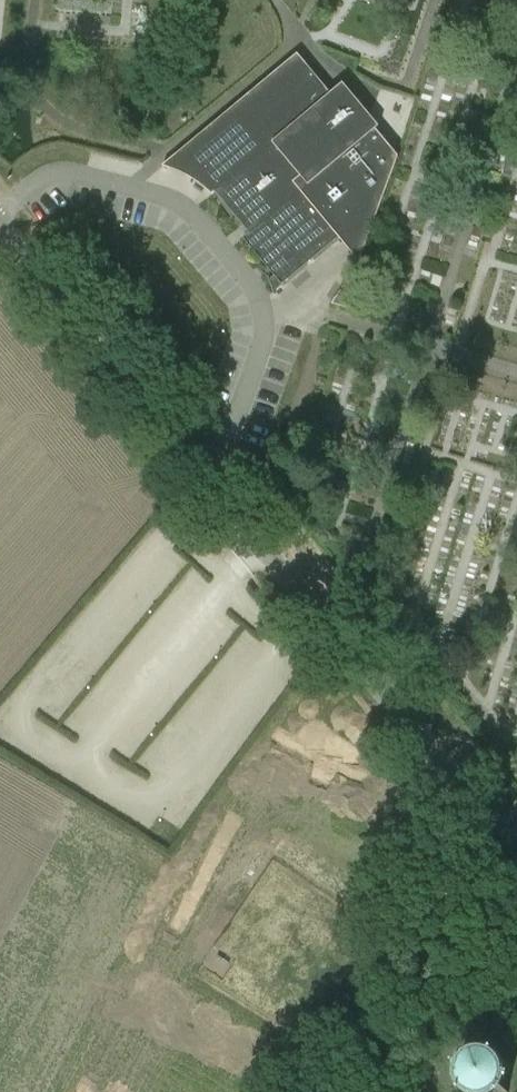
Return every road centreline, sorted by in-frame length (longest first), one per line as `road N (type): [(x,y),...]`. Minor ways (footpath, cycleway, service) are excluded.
road 1 (unclassified): [(516,853),(0,237)]

